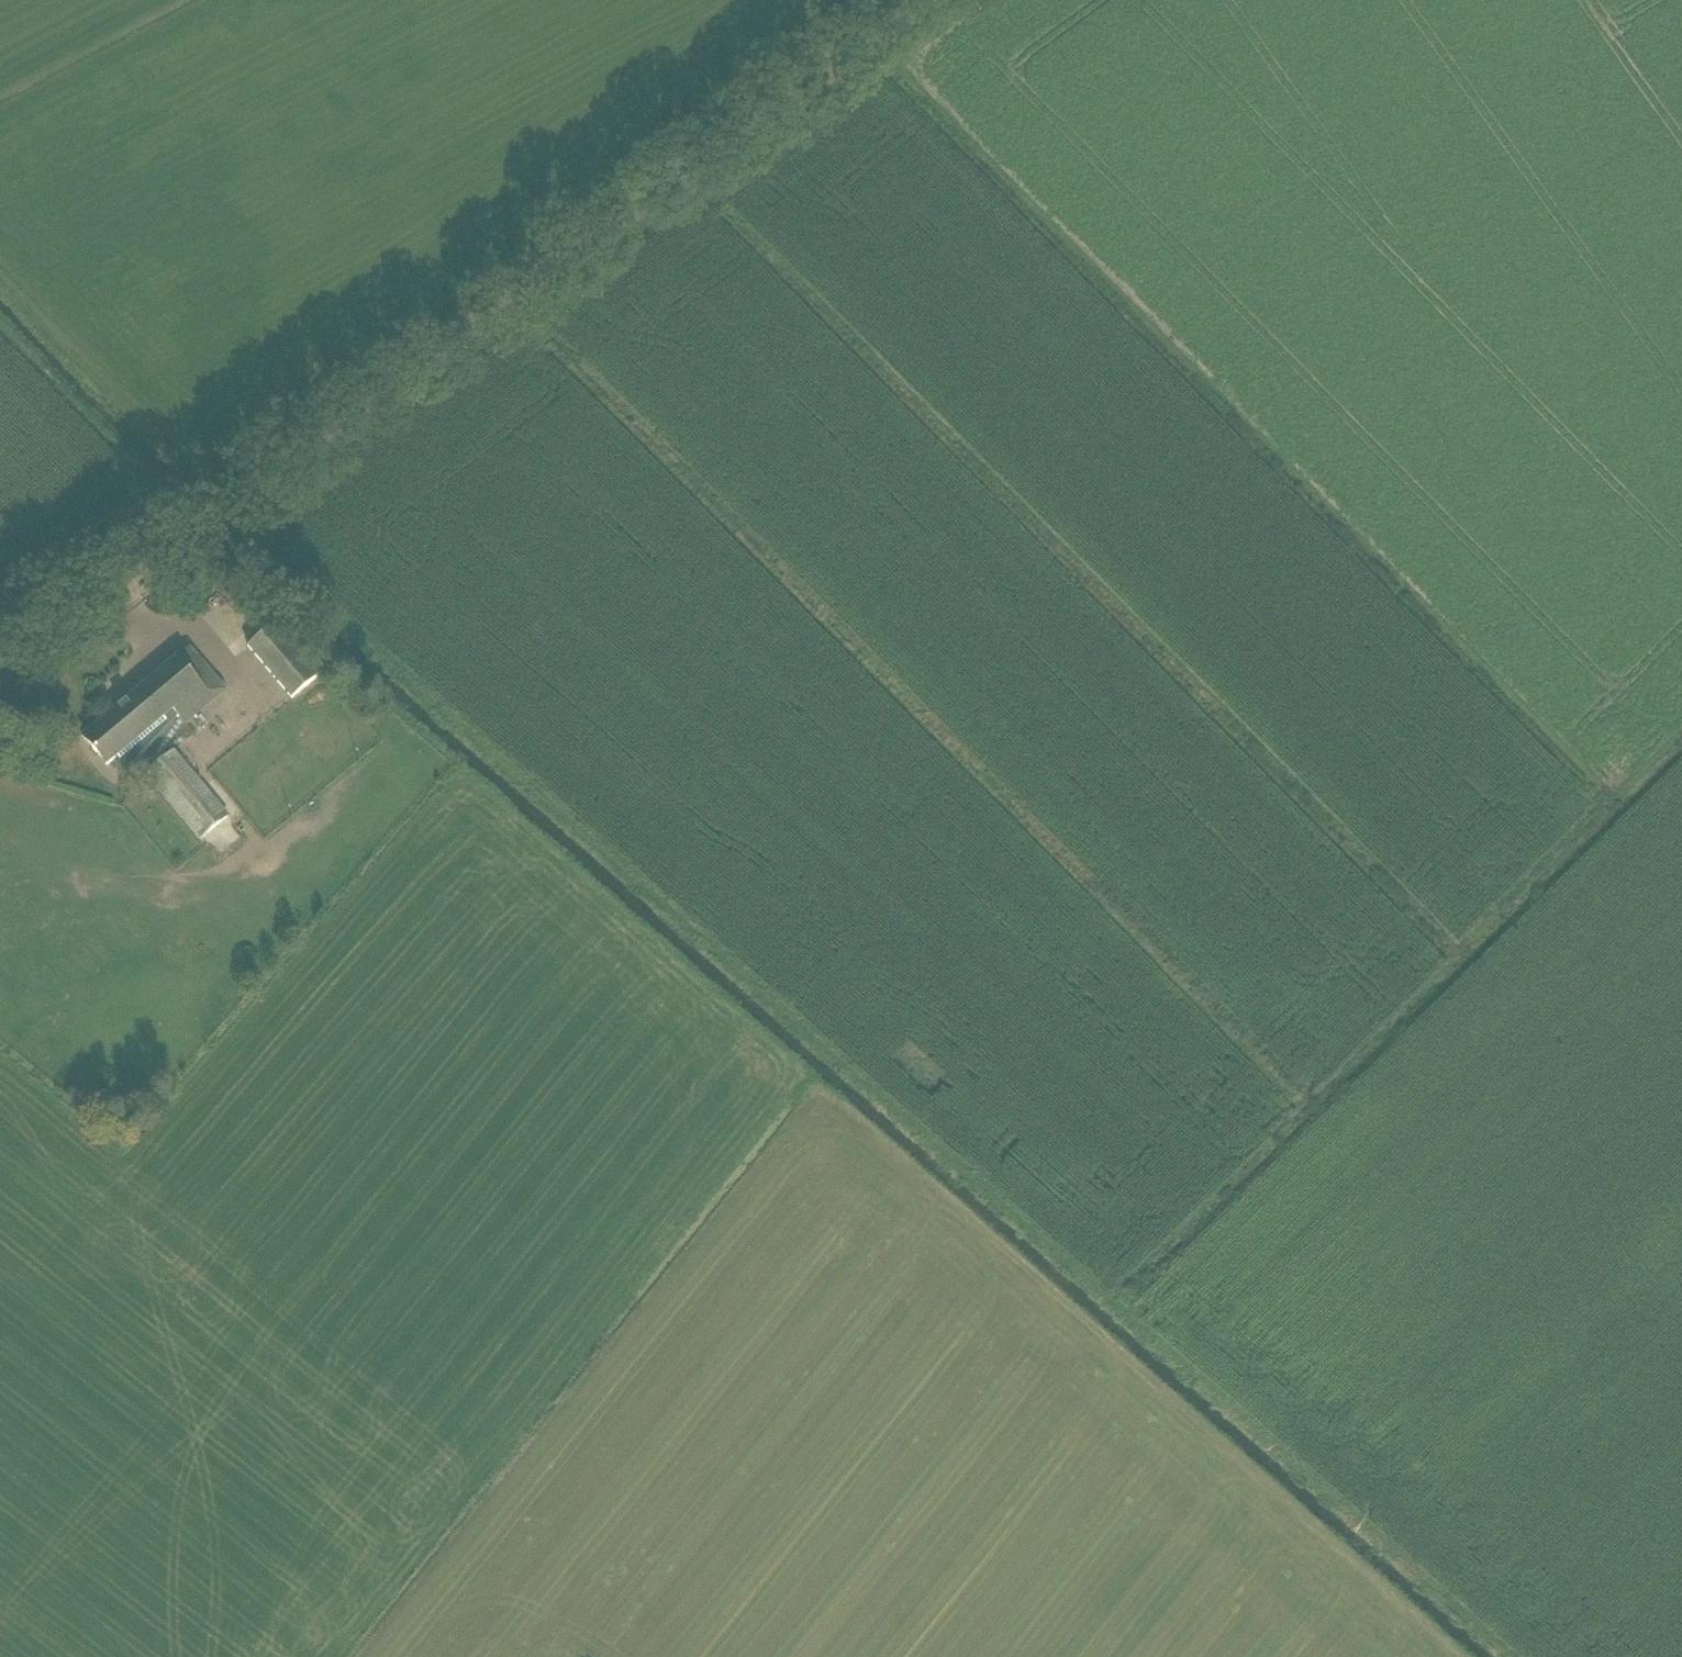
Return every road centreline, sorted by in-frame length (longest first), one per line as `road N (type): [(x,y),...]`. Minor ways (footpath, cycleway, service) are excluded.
road 1 (unclassified): [(0,675),(926,0)]

